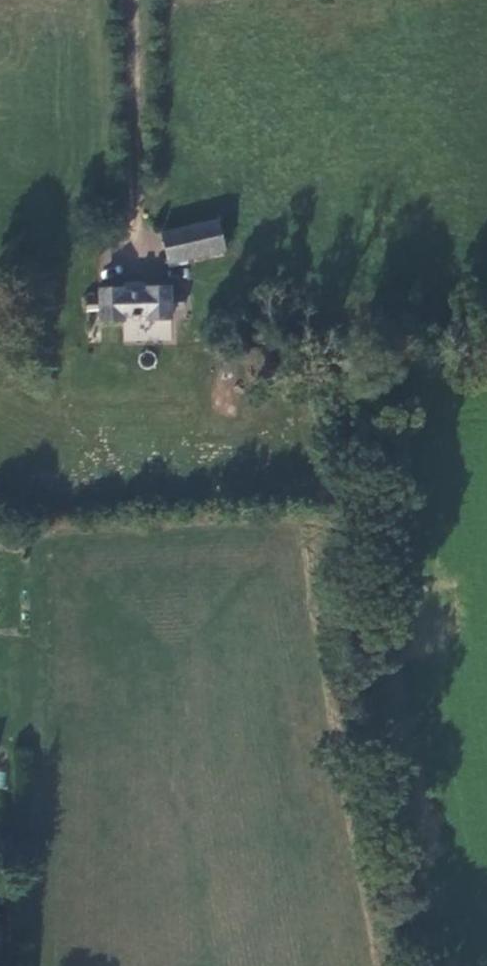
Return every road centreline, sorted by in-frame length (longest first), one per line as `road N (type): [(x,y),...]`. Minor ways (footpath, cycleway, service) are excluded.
road 1 (residential): [(136,0),(128,250)]

